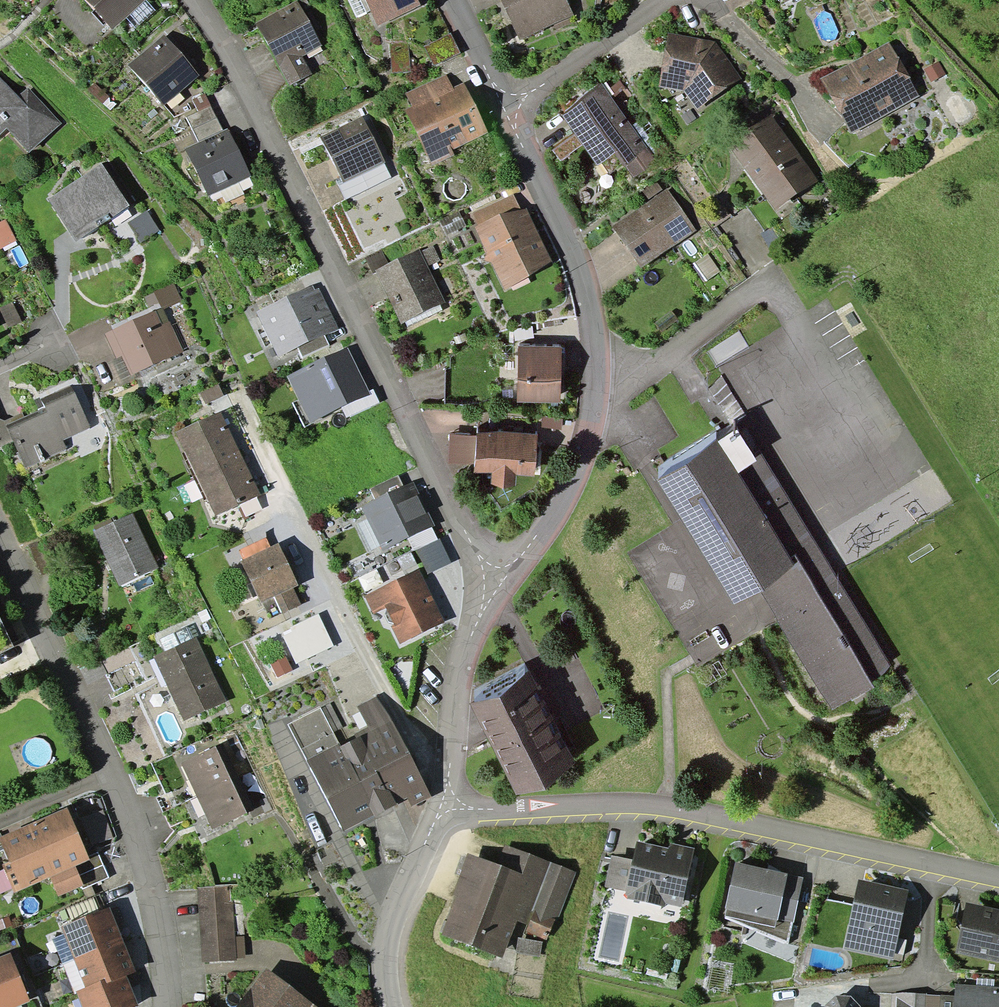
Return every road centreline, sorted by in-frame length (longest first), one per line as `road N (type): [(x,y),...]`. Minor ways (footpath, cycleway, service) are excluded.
road 1 (residential): [(492,579),(230,57),(190,0)]
road 2 (residential): [(492,579),(534,539),(568,487),(598,384),(583,280),(504,108)]
road 3 (residential): [(0,531),(129,808),(161,933),(164,1006)]
road 4 (residential): [(939,868),(668,809),(443,803)]
road 5 (residential): [(449,761),(416,745),(398,716),(237,402)]
road 6 (residential): [(443,803),(388,934),(389,1006)]
road 7 (residential): [(504,108),(666,0)]
road 8 (residential): [(449,761),(461,669),(492,579)]

